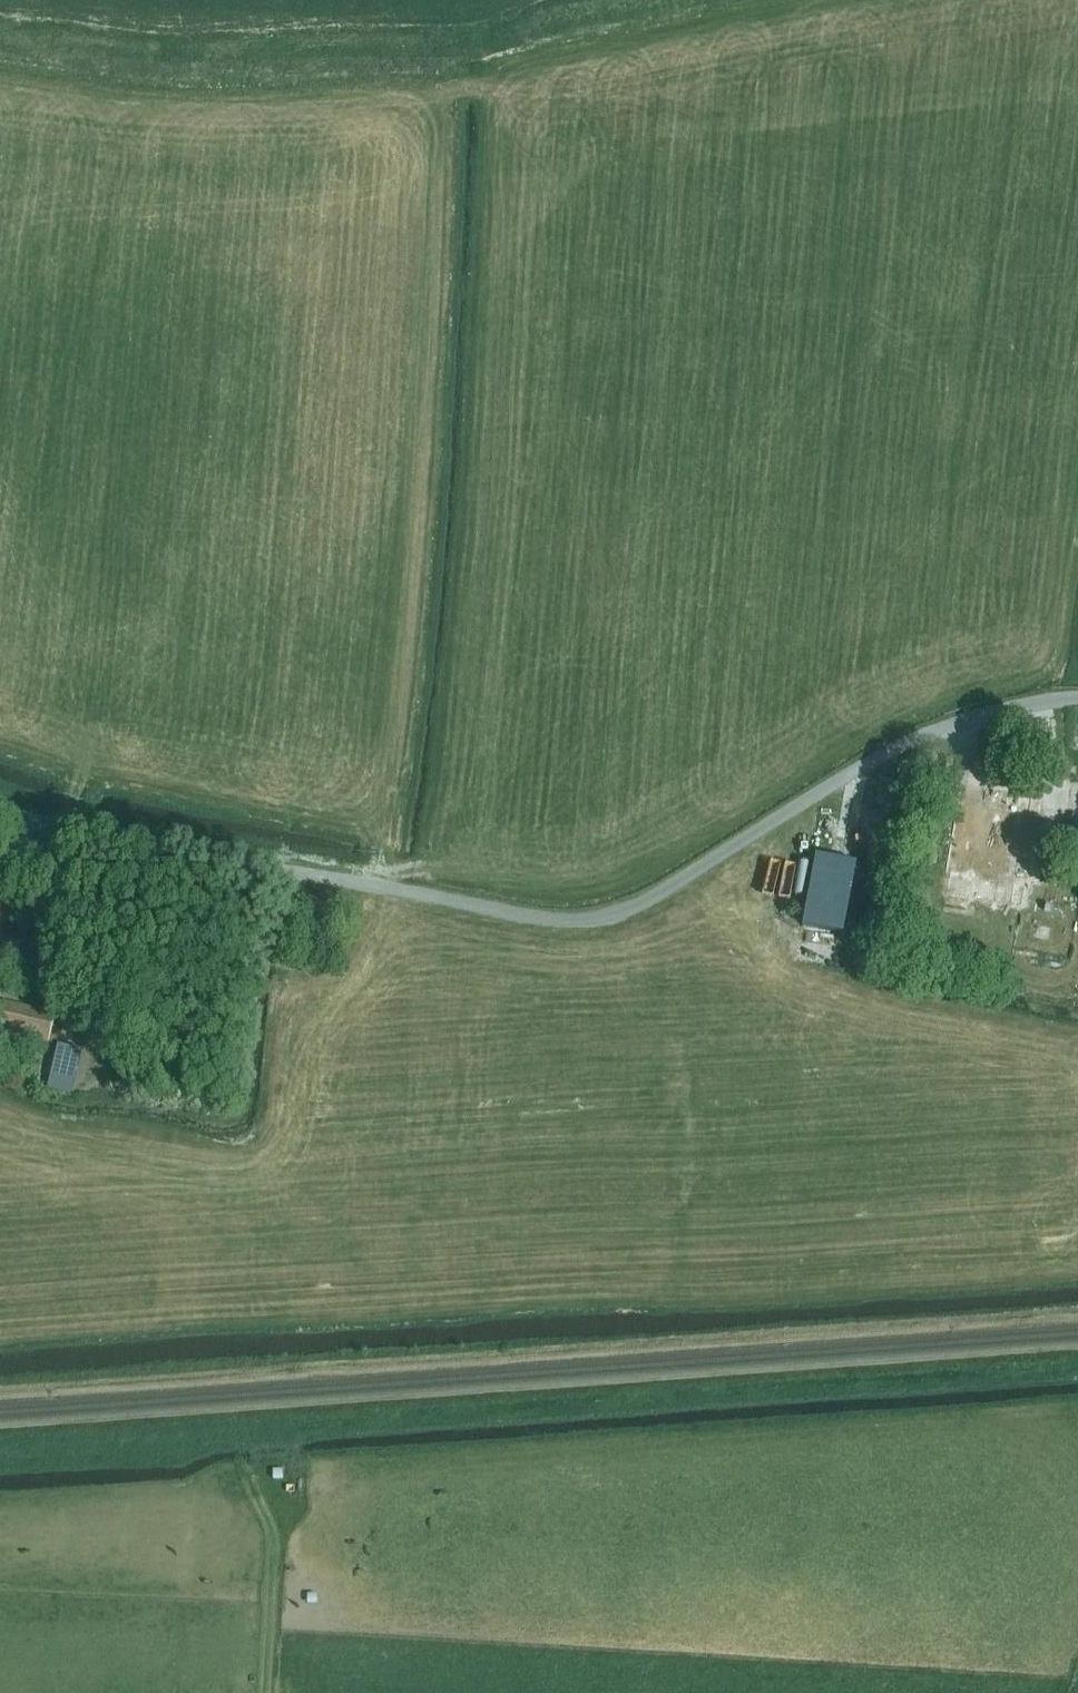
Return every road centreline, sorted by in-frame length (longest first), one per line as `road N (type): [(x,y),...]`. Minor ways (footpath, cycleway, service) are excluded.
road 1 (unclassified): [(0,810),(234,862),(523,915),(590,919),(649,897),(933,731),(1009,707),(1077,699)]

